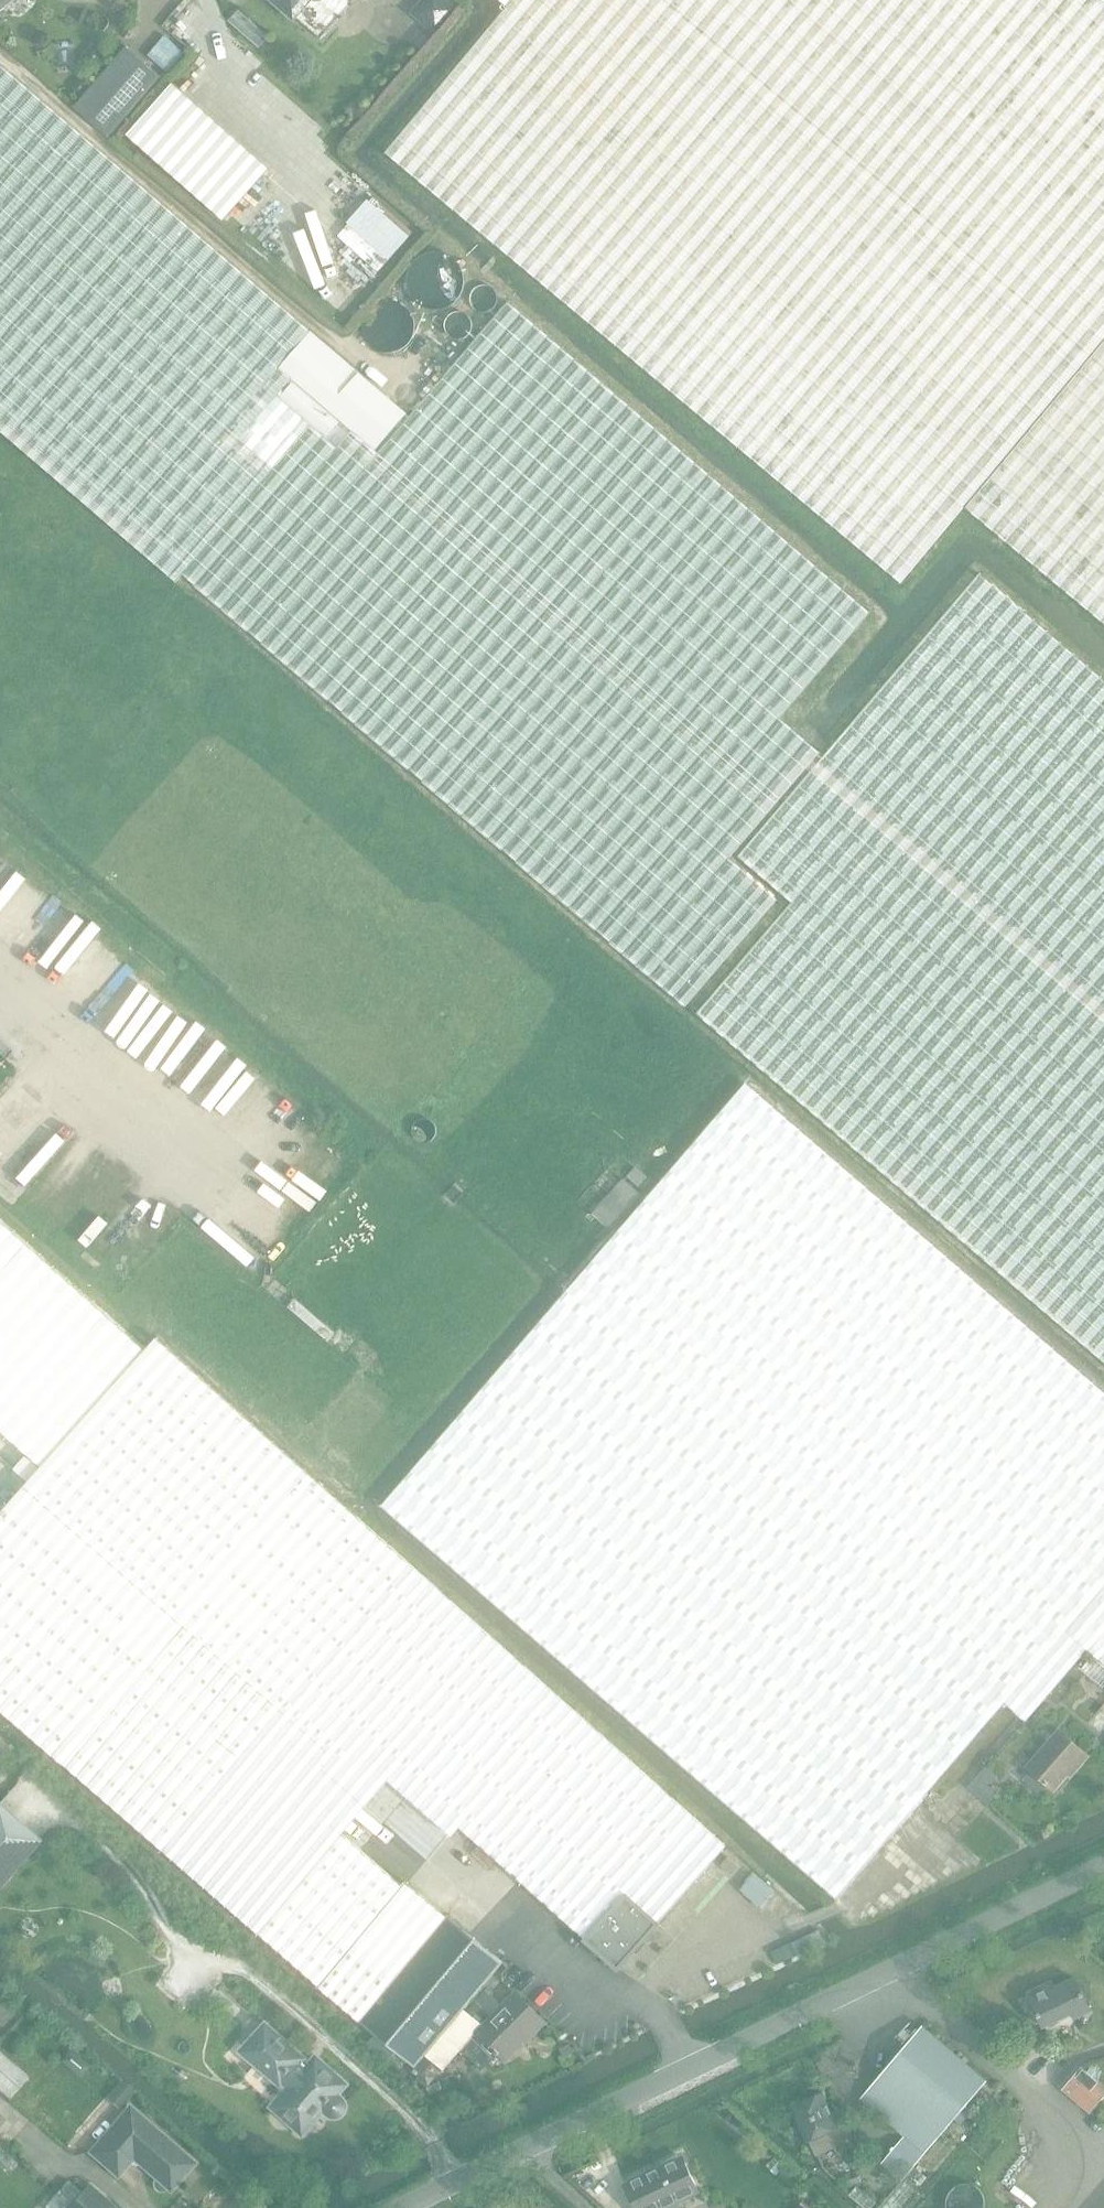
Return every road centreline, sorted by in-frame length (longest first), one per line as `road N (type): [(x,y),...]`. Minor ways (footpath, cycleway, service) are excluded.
road 1 (unclassified): [(407,2207),(1103,1861)]
road 2 (unclassified): [(129,853),(0,997)]

